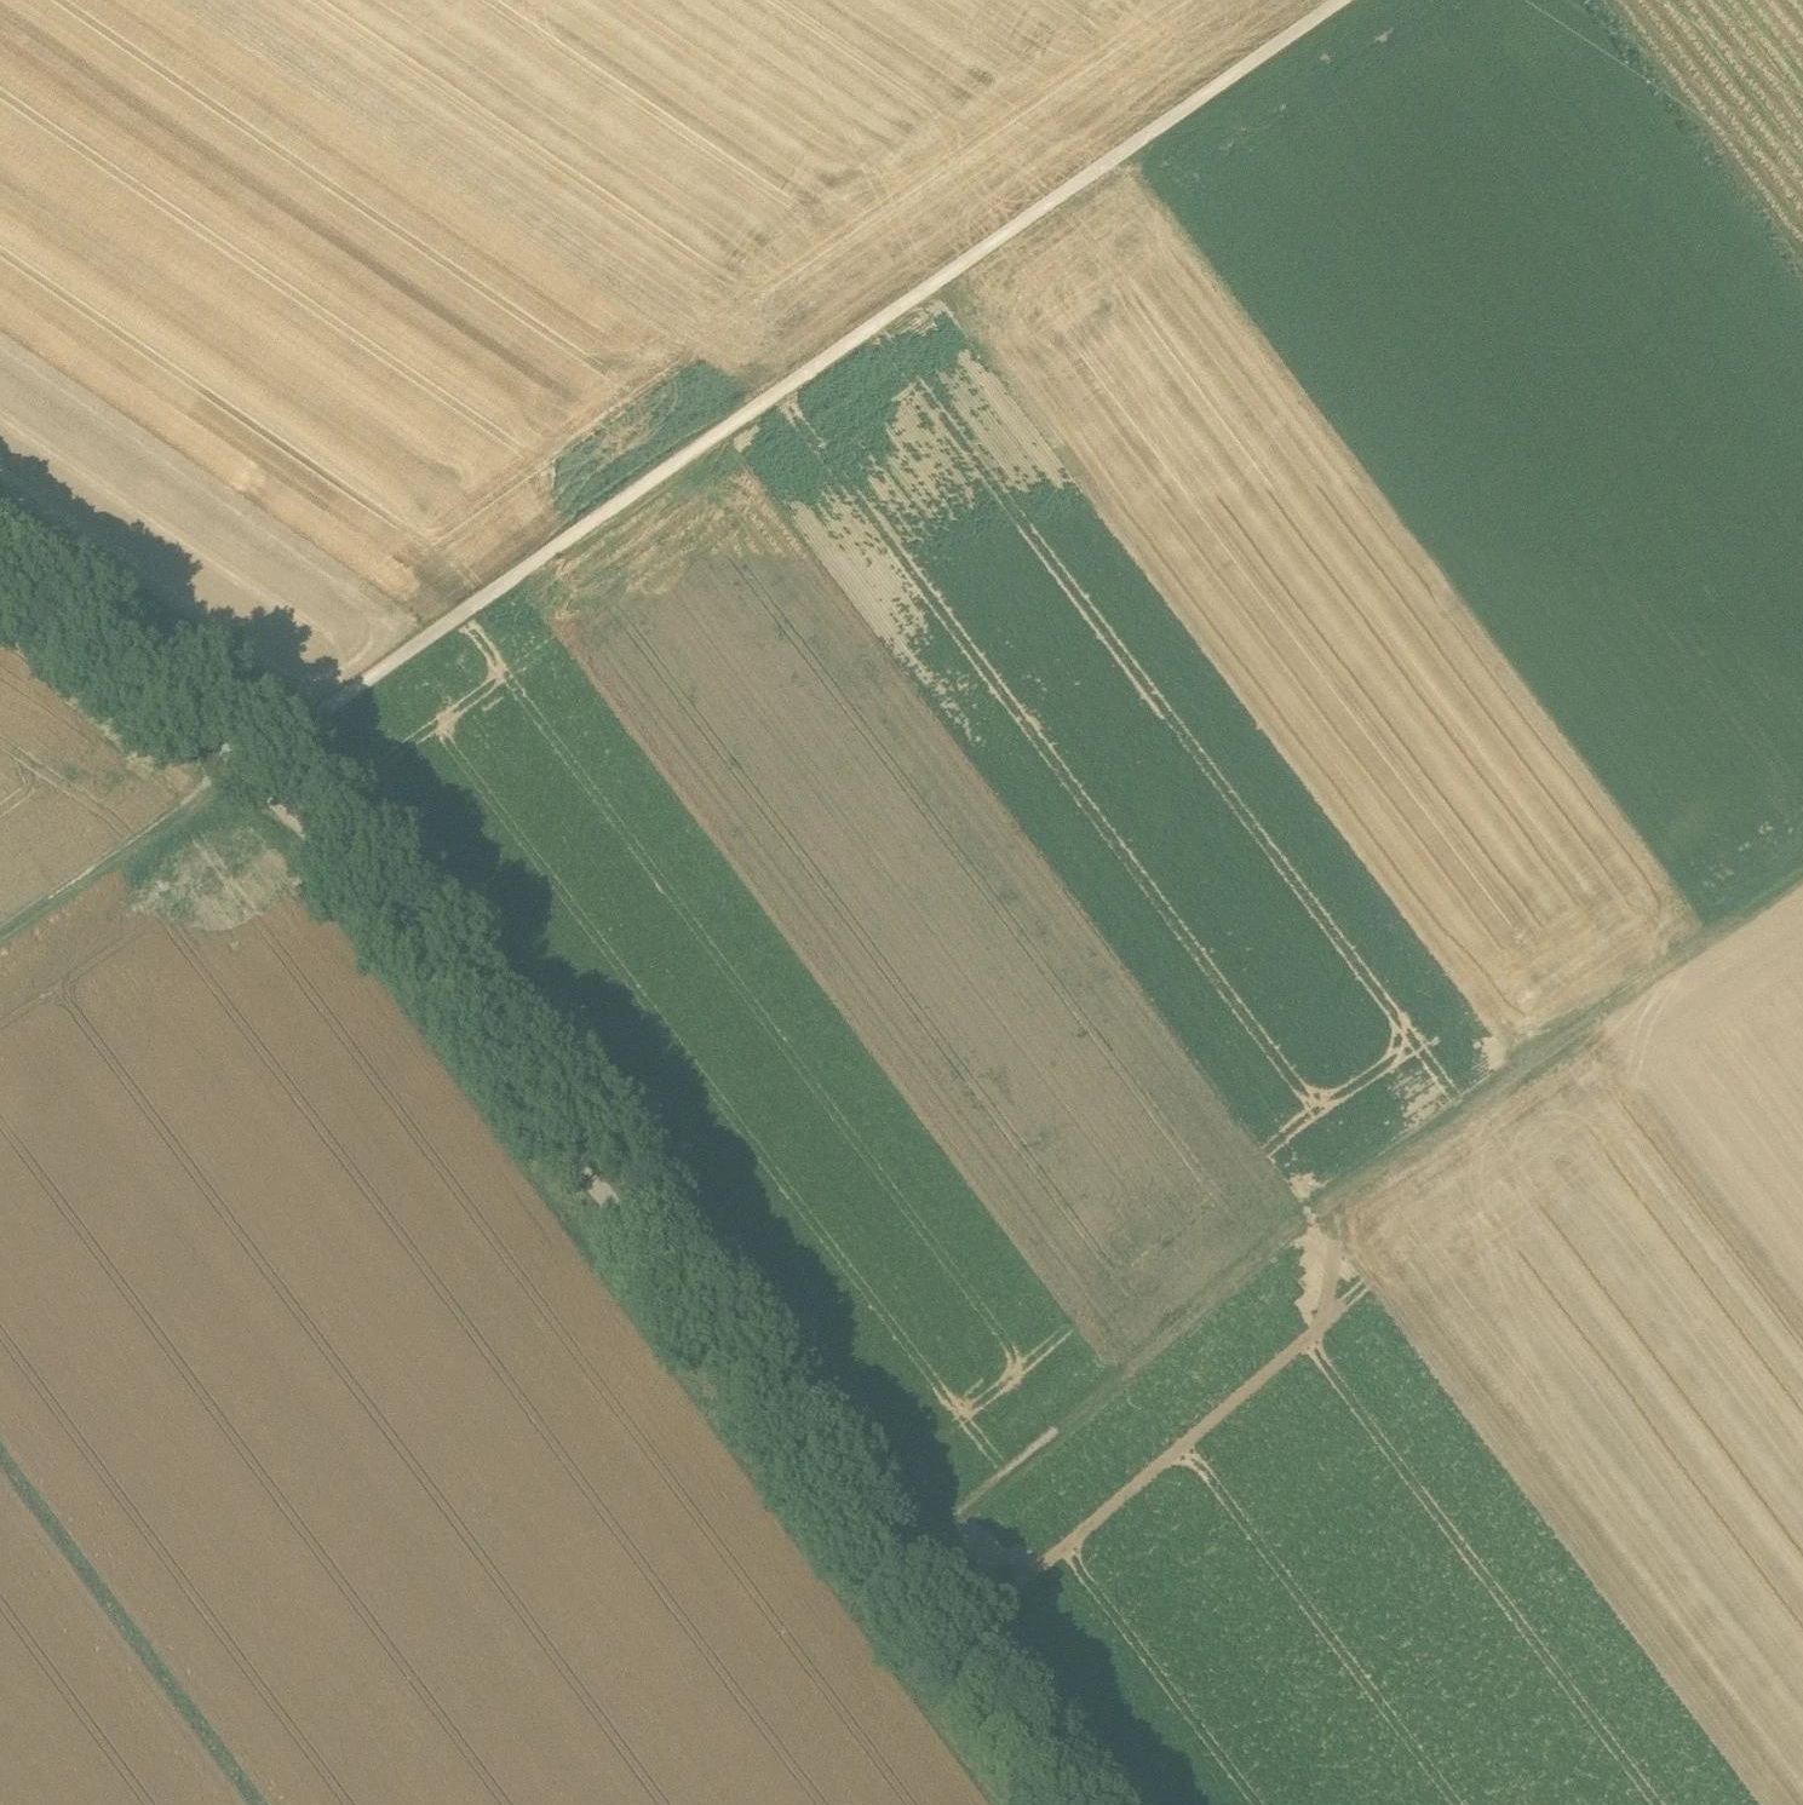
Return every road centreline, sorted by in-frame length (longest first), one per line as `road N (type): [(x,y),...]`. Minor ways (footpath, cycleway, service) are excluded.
road 1 (track): [(1345,0),(0,945)]
road 2 (unclassified): [(0,591),(183,719),(377,902),(1058,1804)]
road 3 (track): [(886,1576),(1063,1432),(1305,1215),(1802,875)]
road 4 (track): [(1802,289),(1585,0)]

